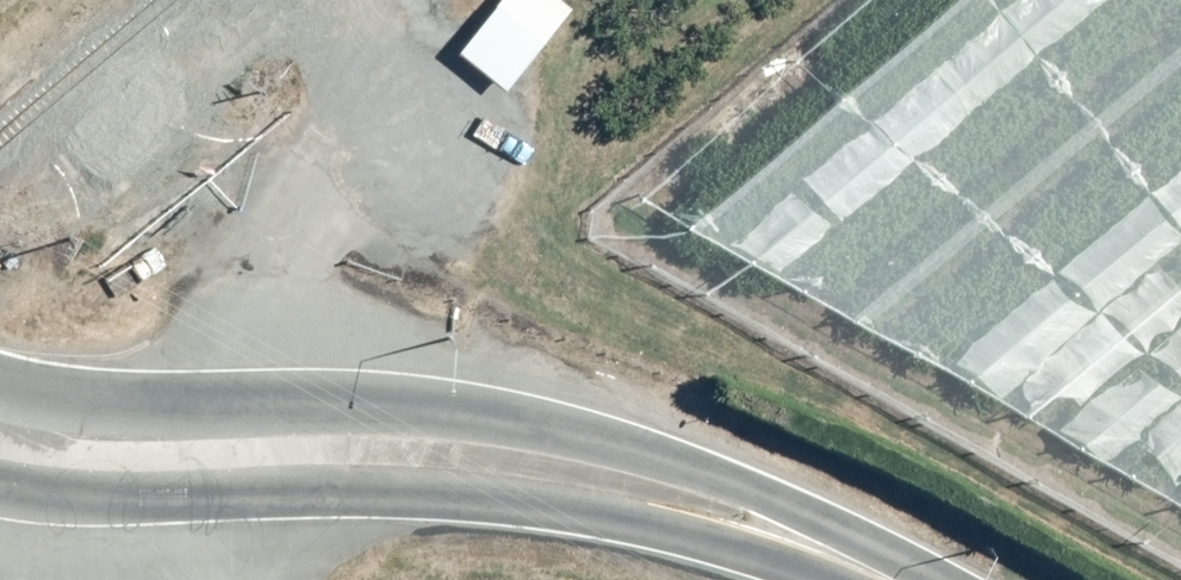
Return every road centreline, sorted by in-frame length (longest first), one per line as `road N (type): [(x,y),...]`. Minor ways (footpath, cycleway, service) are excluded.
road 1 (secondary): [(0,393),(65,406),(374,407),(600,442),(749,491),(893,579)]
road 2 (secondary): [(857,579),(637,521),(517,500),(69,498),(0,487)]

